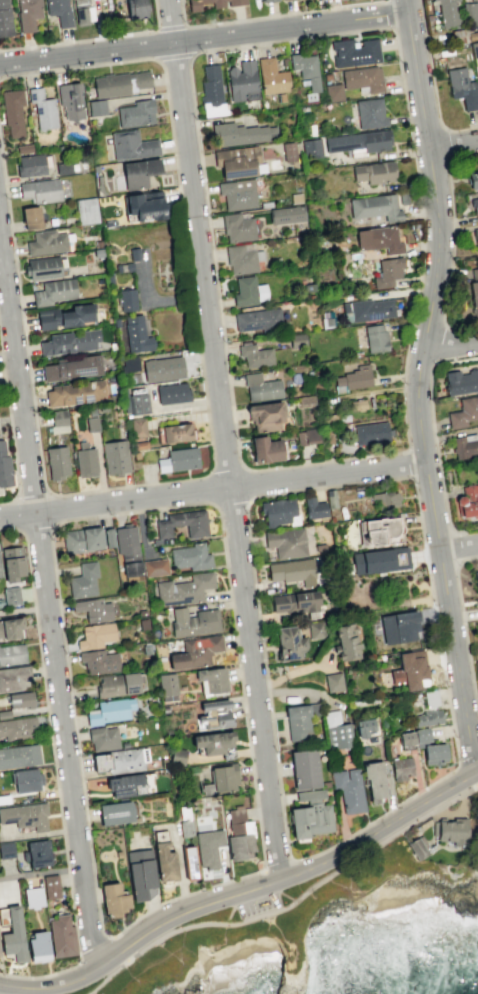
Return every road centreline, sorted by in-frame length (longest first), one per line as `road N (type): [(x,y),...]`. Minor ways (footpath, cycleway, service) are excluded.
road 1 (residential): [(282,881),(169,0)]
road 2 (tertiary): [(477,769),(419,420),(438,216),(407,12)]
road 3 (residential): [(94,966),(0,232)]
road 4 (tertiary): [(477,768),(282,881),(173,914),(72,983),(0,985)]
road 5 (residential): [(425,462),(0,517)]
road 6 (residential): [(407,12),(0,63)]

